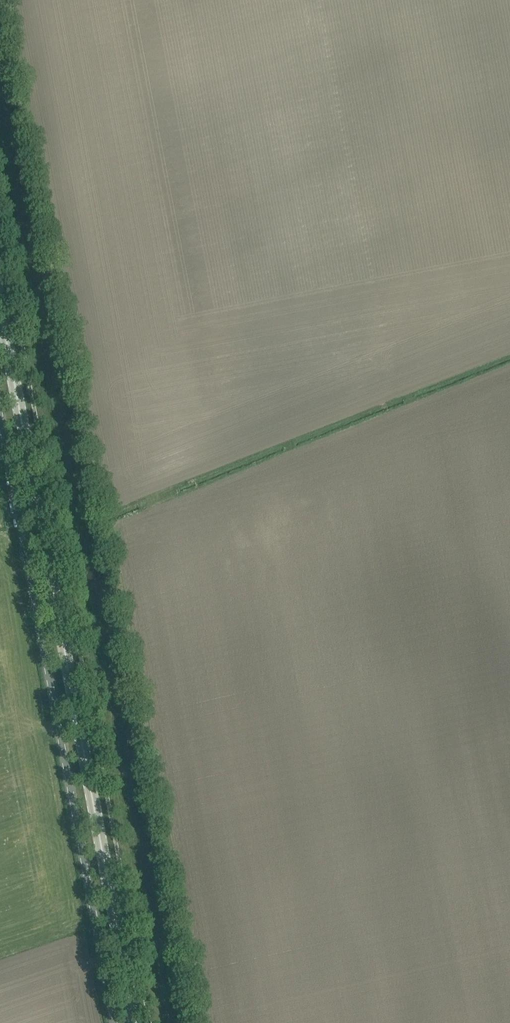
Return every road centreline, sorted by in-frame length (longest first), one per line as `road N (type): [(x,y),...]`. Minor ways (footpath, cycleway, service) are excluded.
road 1 (primary): [(135,1022),(0,305)]
road 2 (unclassified): [(117,1022),(0,403)]

